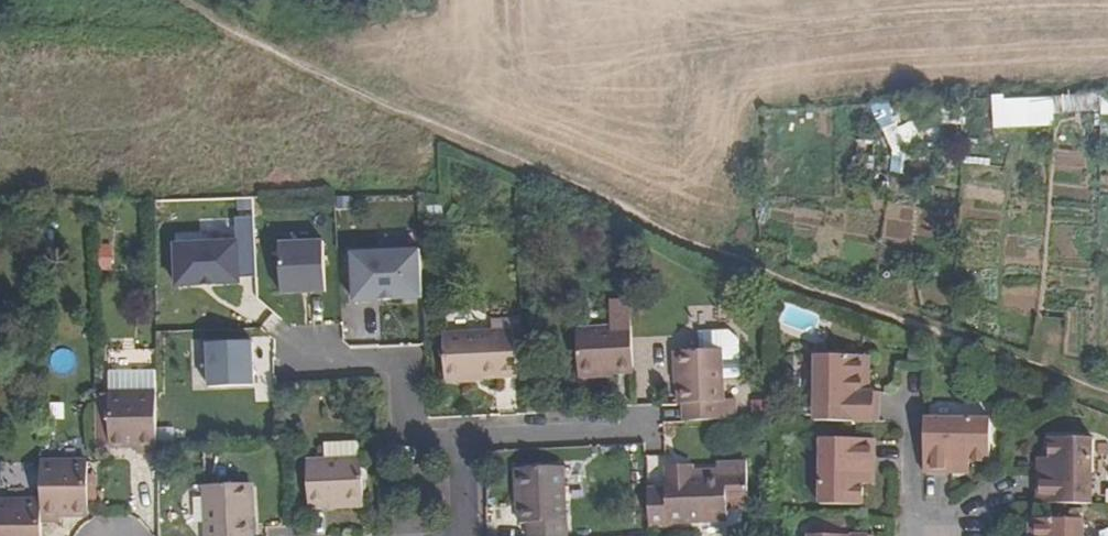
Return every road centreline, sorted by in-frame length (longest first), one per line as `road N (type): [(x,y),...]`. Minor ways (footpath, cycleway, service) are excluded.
road 1 (track): [(161,0),(431,130),(757,271),(1107,408)]
road 2 (residential): [(309,361),(407,357),(408,437),(456,439)]
road 3 (residential): [(641,429),(456,439)]

